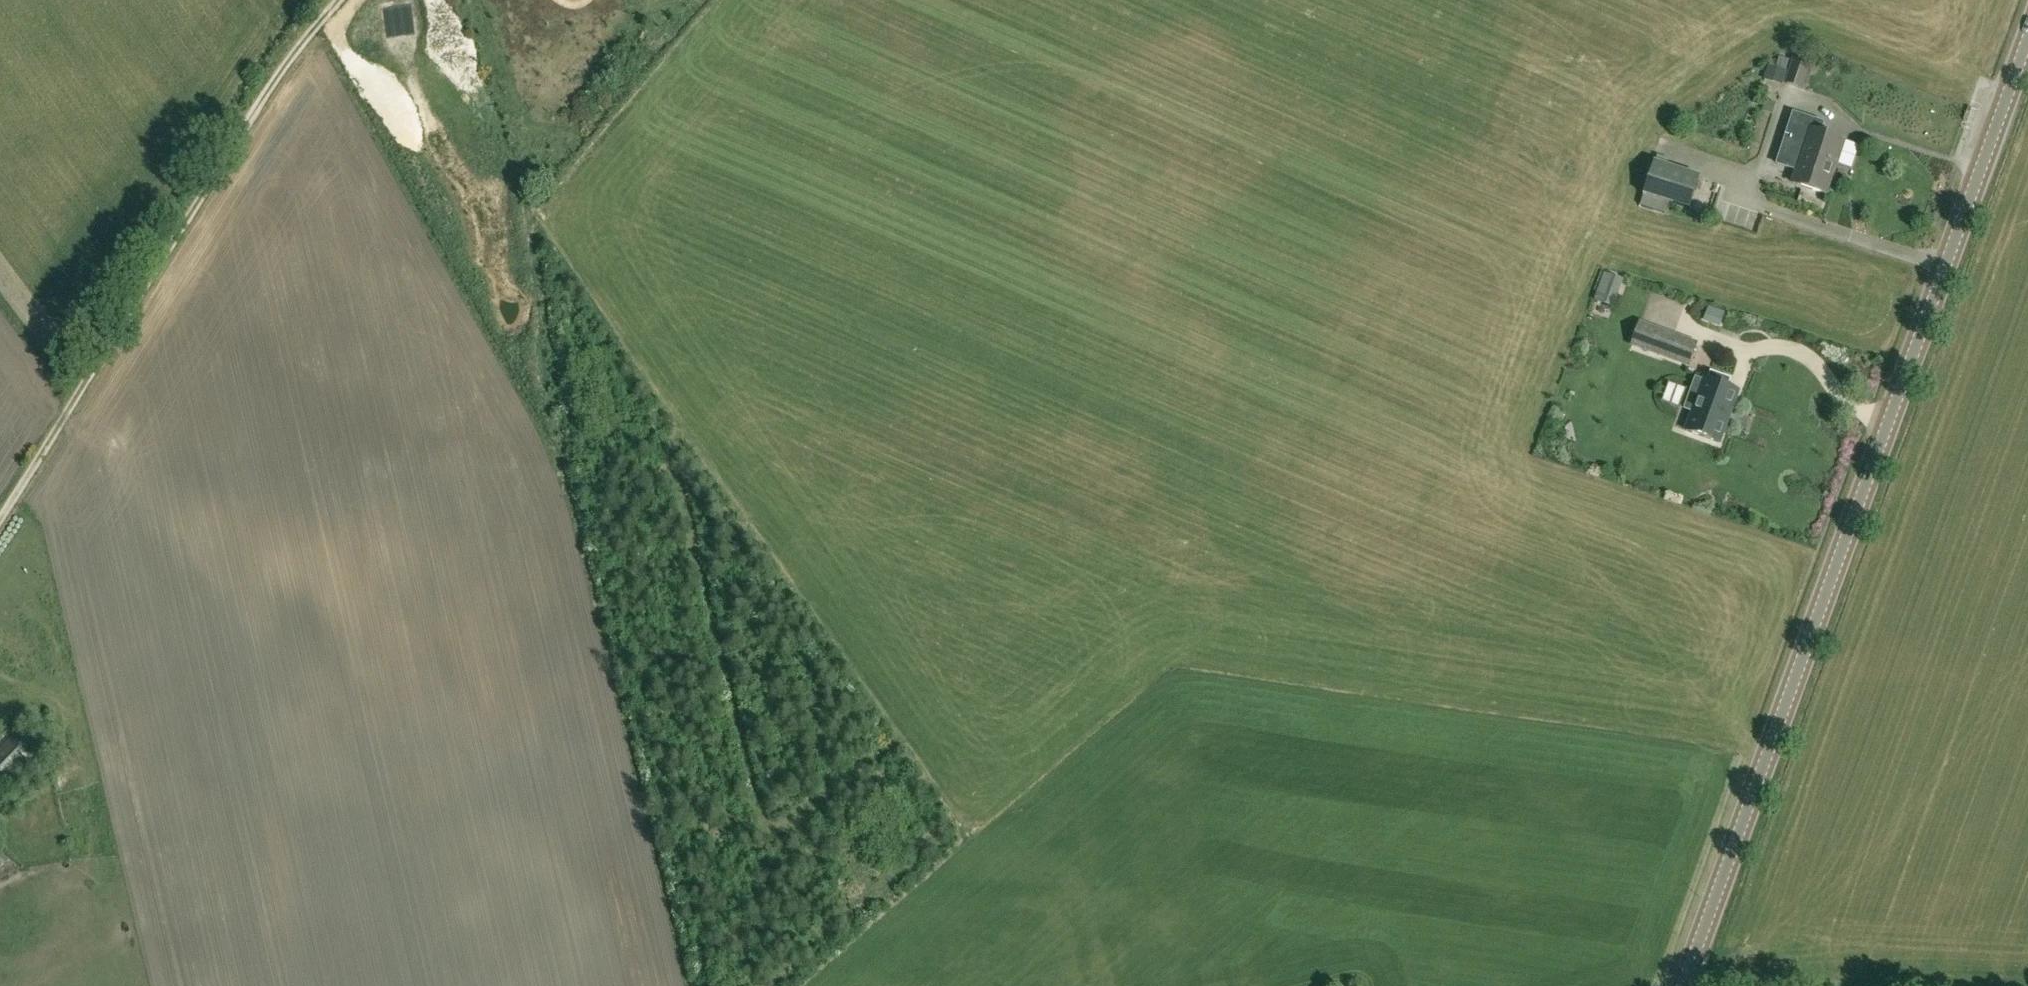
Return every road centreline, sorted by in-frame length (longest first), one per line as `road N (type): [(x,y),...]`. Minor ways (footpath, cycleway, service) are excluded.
road 1 (tertiary): [(1690,985),(2027,42)]

